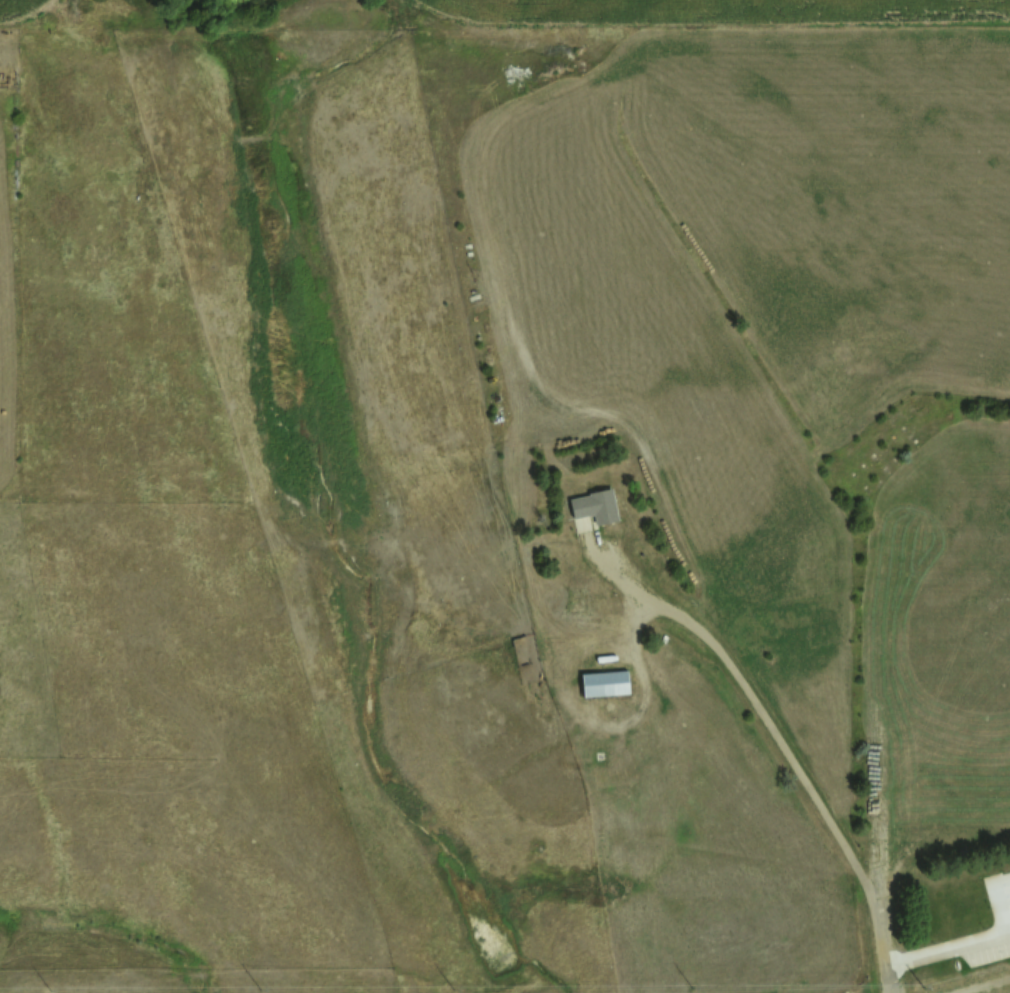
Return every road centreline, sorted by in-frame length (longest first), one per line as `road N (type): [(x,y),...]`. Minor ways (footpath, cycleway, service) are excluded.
road 1 (residential): [(895,992),(881,901),(899,860),(920,840),(1009,800)]

